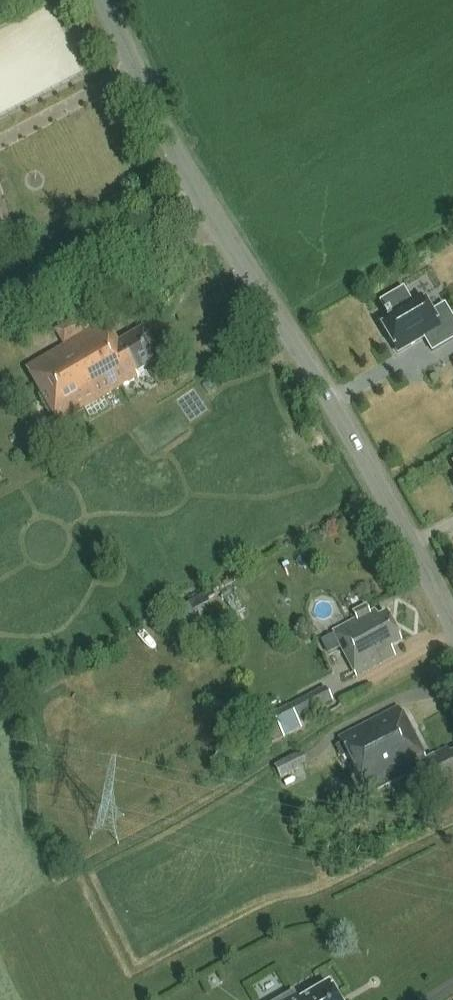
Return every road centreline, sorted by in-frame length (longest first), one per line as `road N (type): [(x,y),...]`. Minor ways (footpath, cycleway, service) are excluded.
road 1 (tertiary): [(452,627),(333,404),(187,178),(103,0)]
road 2 (track): [(196,193),(0,304)]

